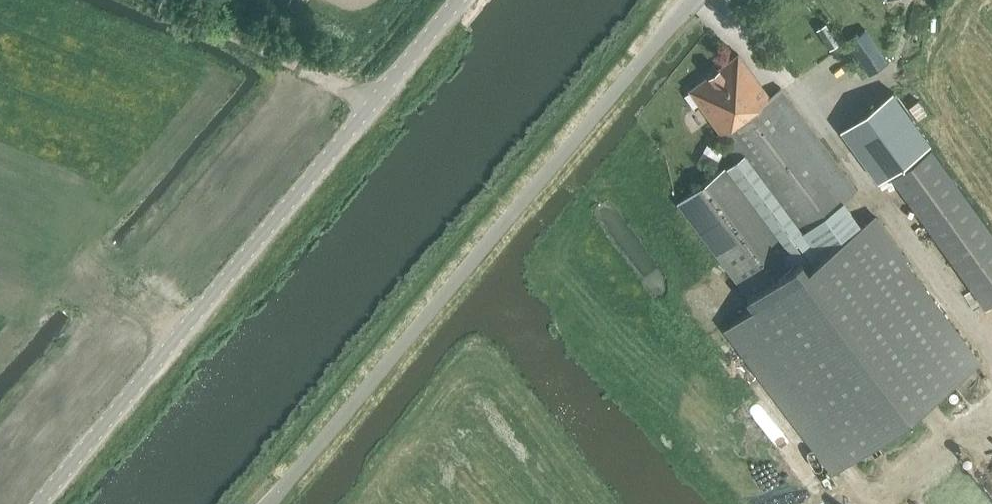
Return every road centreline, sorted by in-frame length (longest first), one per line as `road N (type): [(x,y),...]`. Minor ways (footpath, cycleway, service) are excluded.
road 1 (unclassified): [(45,503),(465,0)]
road 2 (tertiary): [(276,503),(691,0)]
road 3 (track): [(991,329),(762,43),(711,0)]
road 4 (track): [(161,0),(378,105)]

